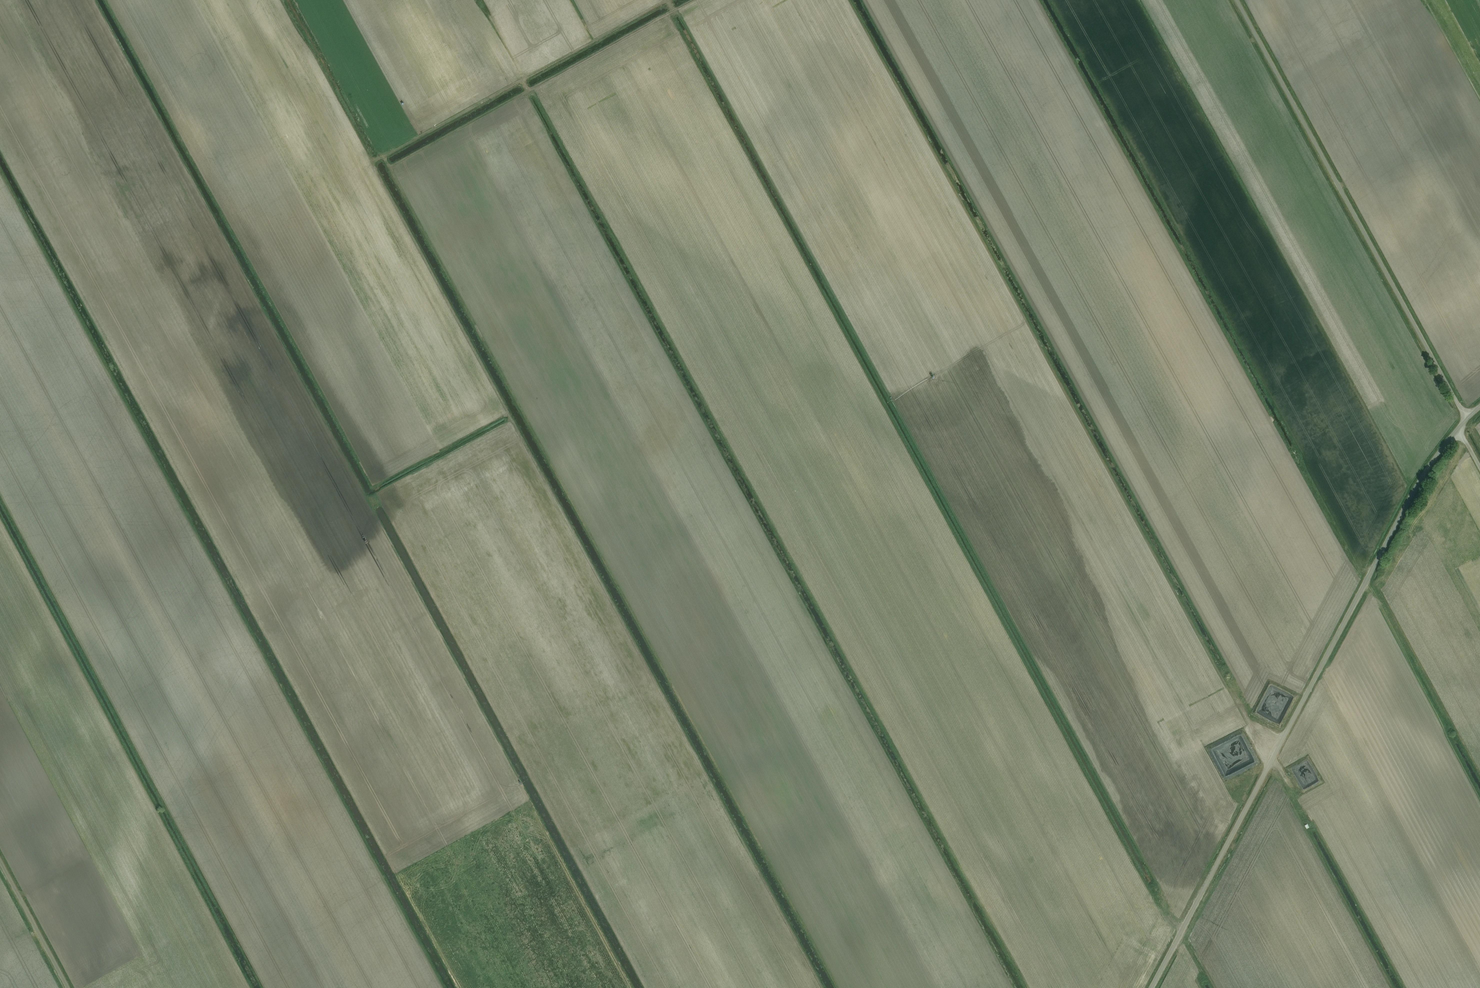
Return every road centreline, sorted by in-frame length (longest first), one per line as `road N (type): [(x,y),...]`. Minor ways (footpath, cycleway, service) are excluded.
road 1 (unclassified): [(1150,987),(1424,473),(1458,429)]
road 2 (unclassified): [(1466,420),(1236,0)]
road 3 (unclassified): [(68,987),(0,861)]

